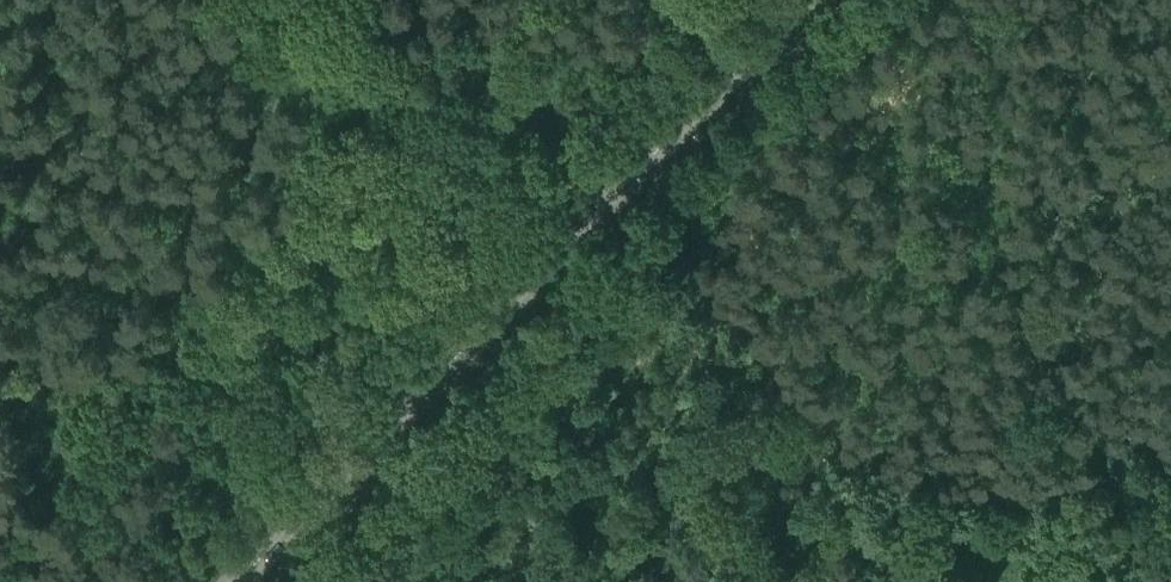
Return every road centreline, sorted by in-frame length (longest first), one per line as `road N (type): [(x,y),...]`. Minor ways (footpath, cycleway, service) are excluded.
road 1 (tertiary): [(236,581),(801,0)]

